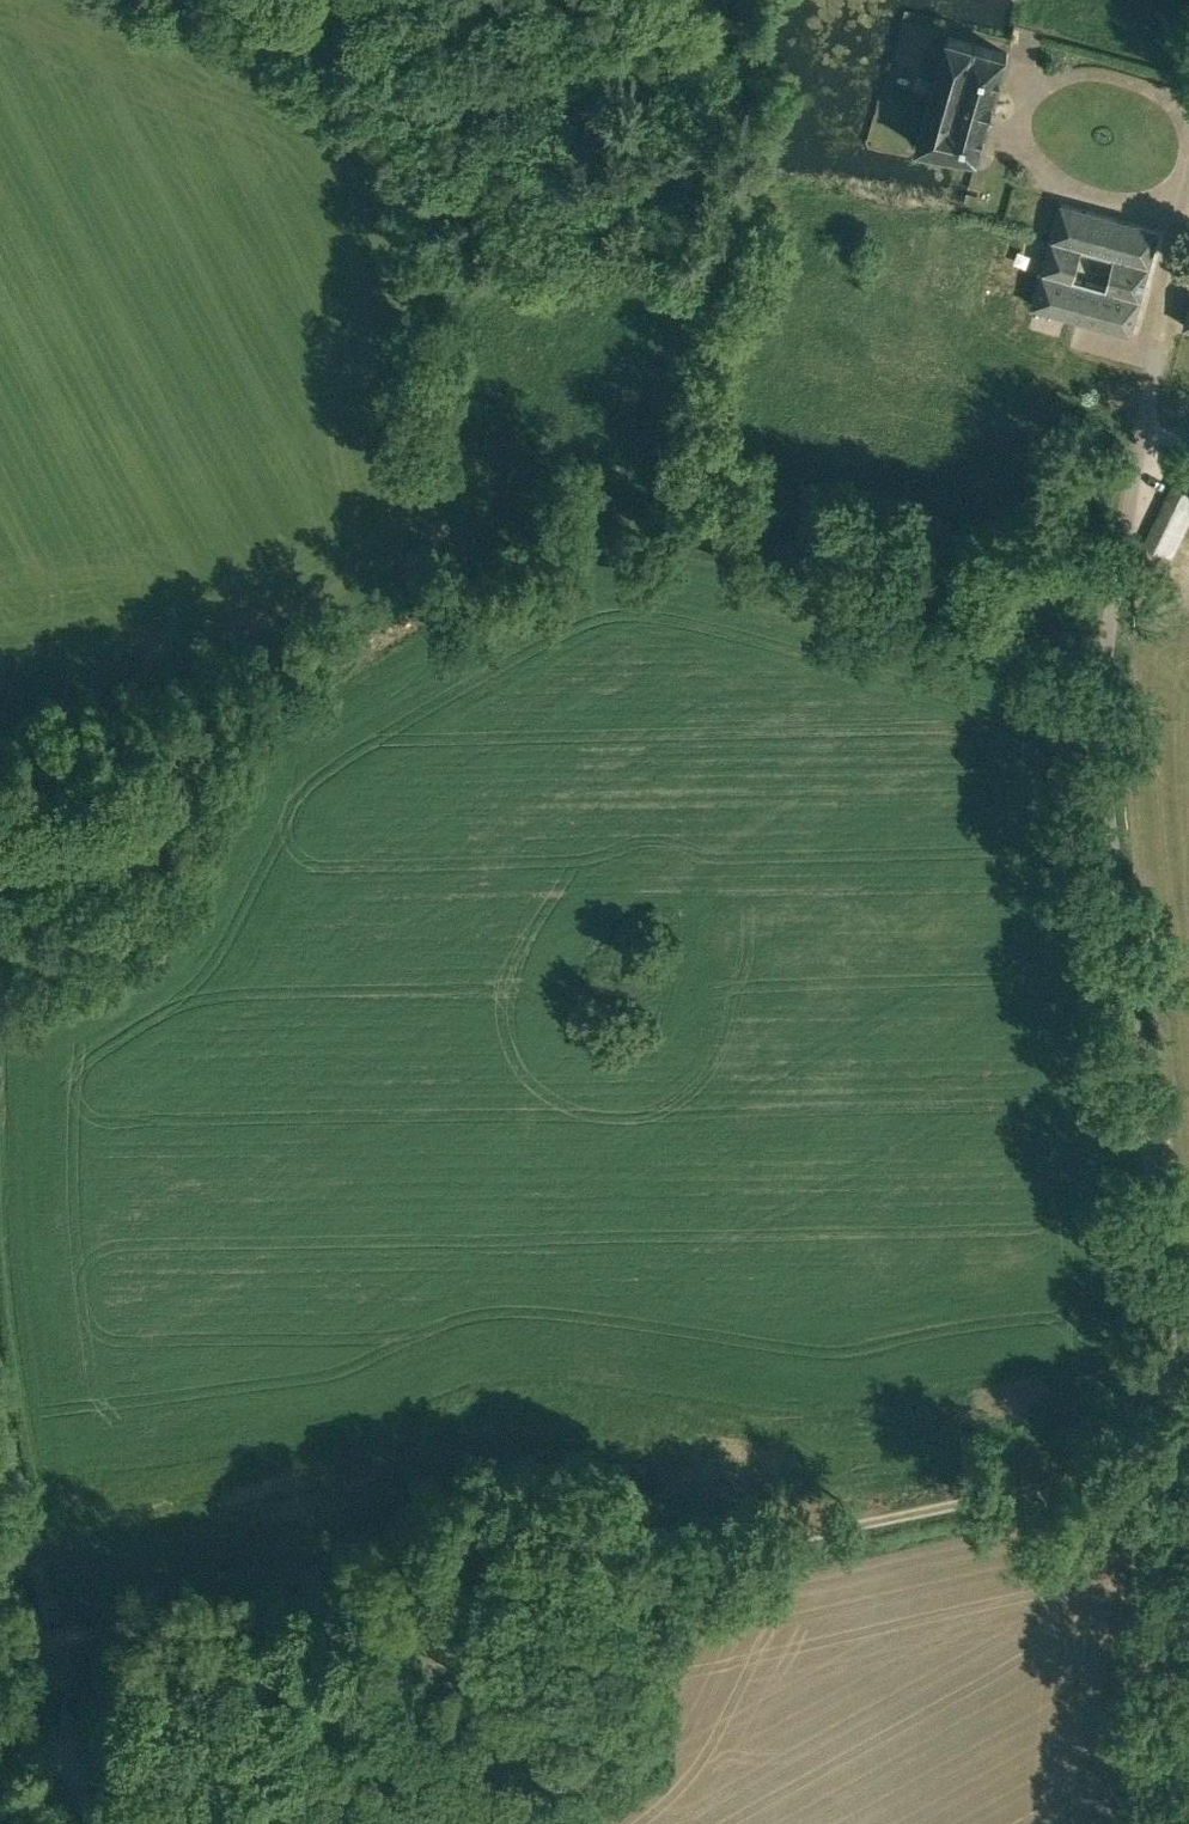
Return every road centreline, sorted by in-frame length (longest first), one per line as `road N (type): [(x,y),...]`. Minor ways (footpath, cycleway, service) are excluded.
road 1 (unclassified): [(1188,1427),(1104,732),(1114,596),(1188,194)]

